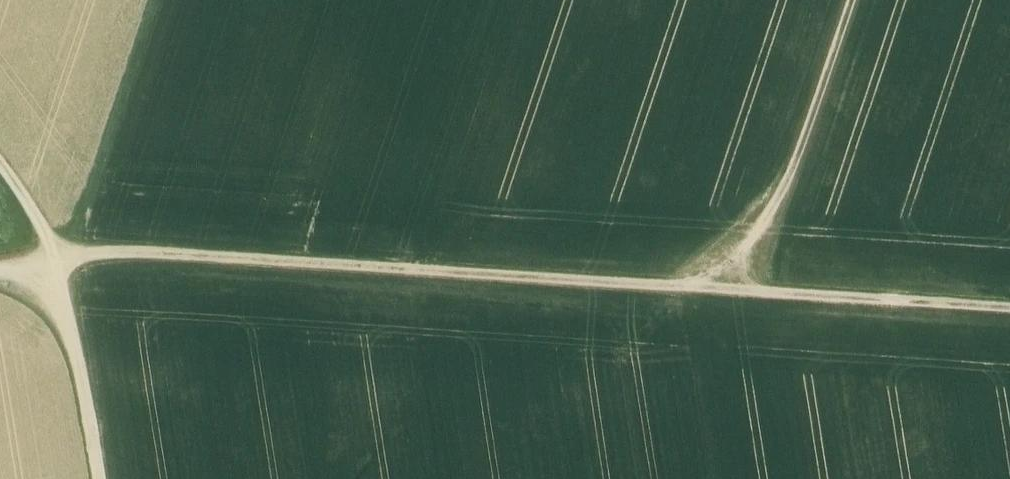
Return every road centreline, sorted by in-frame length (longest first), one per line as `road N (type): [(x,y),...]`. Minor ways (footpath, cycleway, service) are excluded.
road 1 (track): [(1009,307),(95,251),(59,257)]
road 2 (track): [(758,292),(851,0)]
road 3 (track): [(75,254),(77,228),(155,0)]
road 4 (track): [(59,257),(101,478)]

